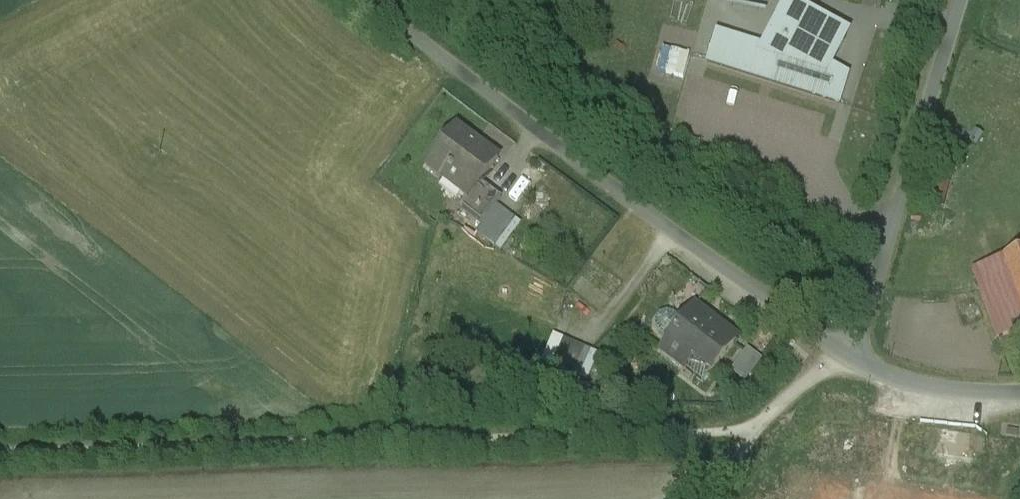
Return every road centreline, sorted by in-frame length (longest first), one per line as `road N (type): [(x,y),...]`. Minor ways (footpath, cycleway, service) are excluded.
road 1 (track): [(0,454),(748,434)]
road 2 (unclassified): [(367,0),(852,358)]
road 3 (residential): [(852,358),(960,0)]
road 4 (residential): [(852,358),(935,388),(1019,393)]
road 5 (residential): [(748,434),(814,372),(852,358)]

